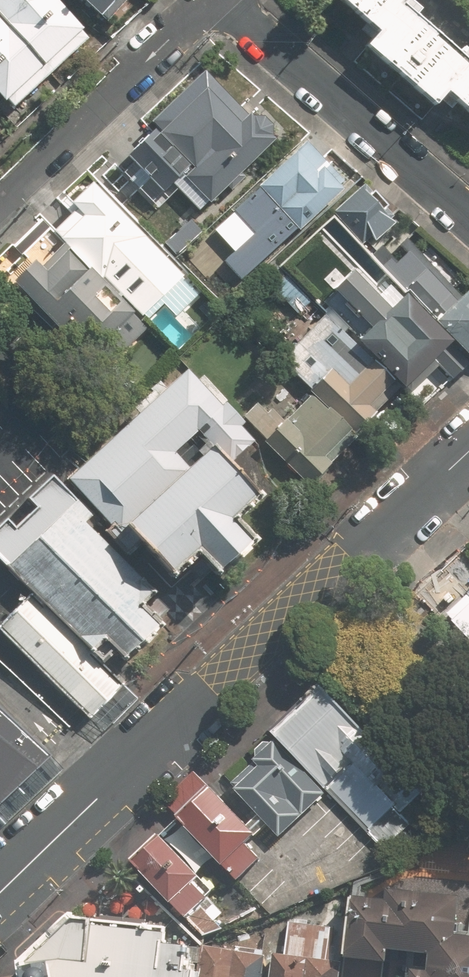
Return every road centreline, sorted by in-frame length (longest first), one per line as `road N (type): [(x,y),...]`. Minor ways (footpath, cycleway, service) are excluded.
road 1 (residential): [(468,442),(0,892)]
road 2 (residential): [(468,214),(231,0)]
road 3 (residential): [(203,0),(0,194)]

